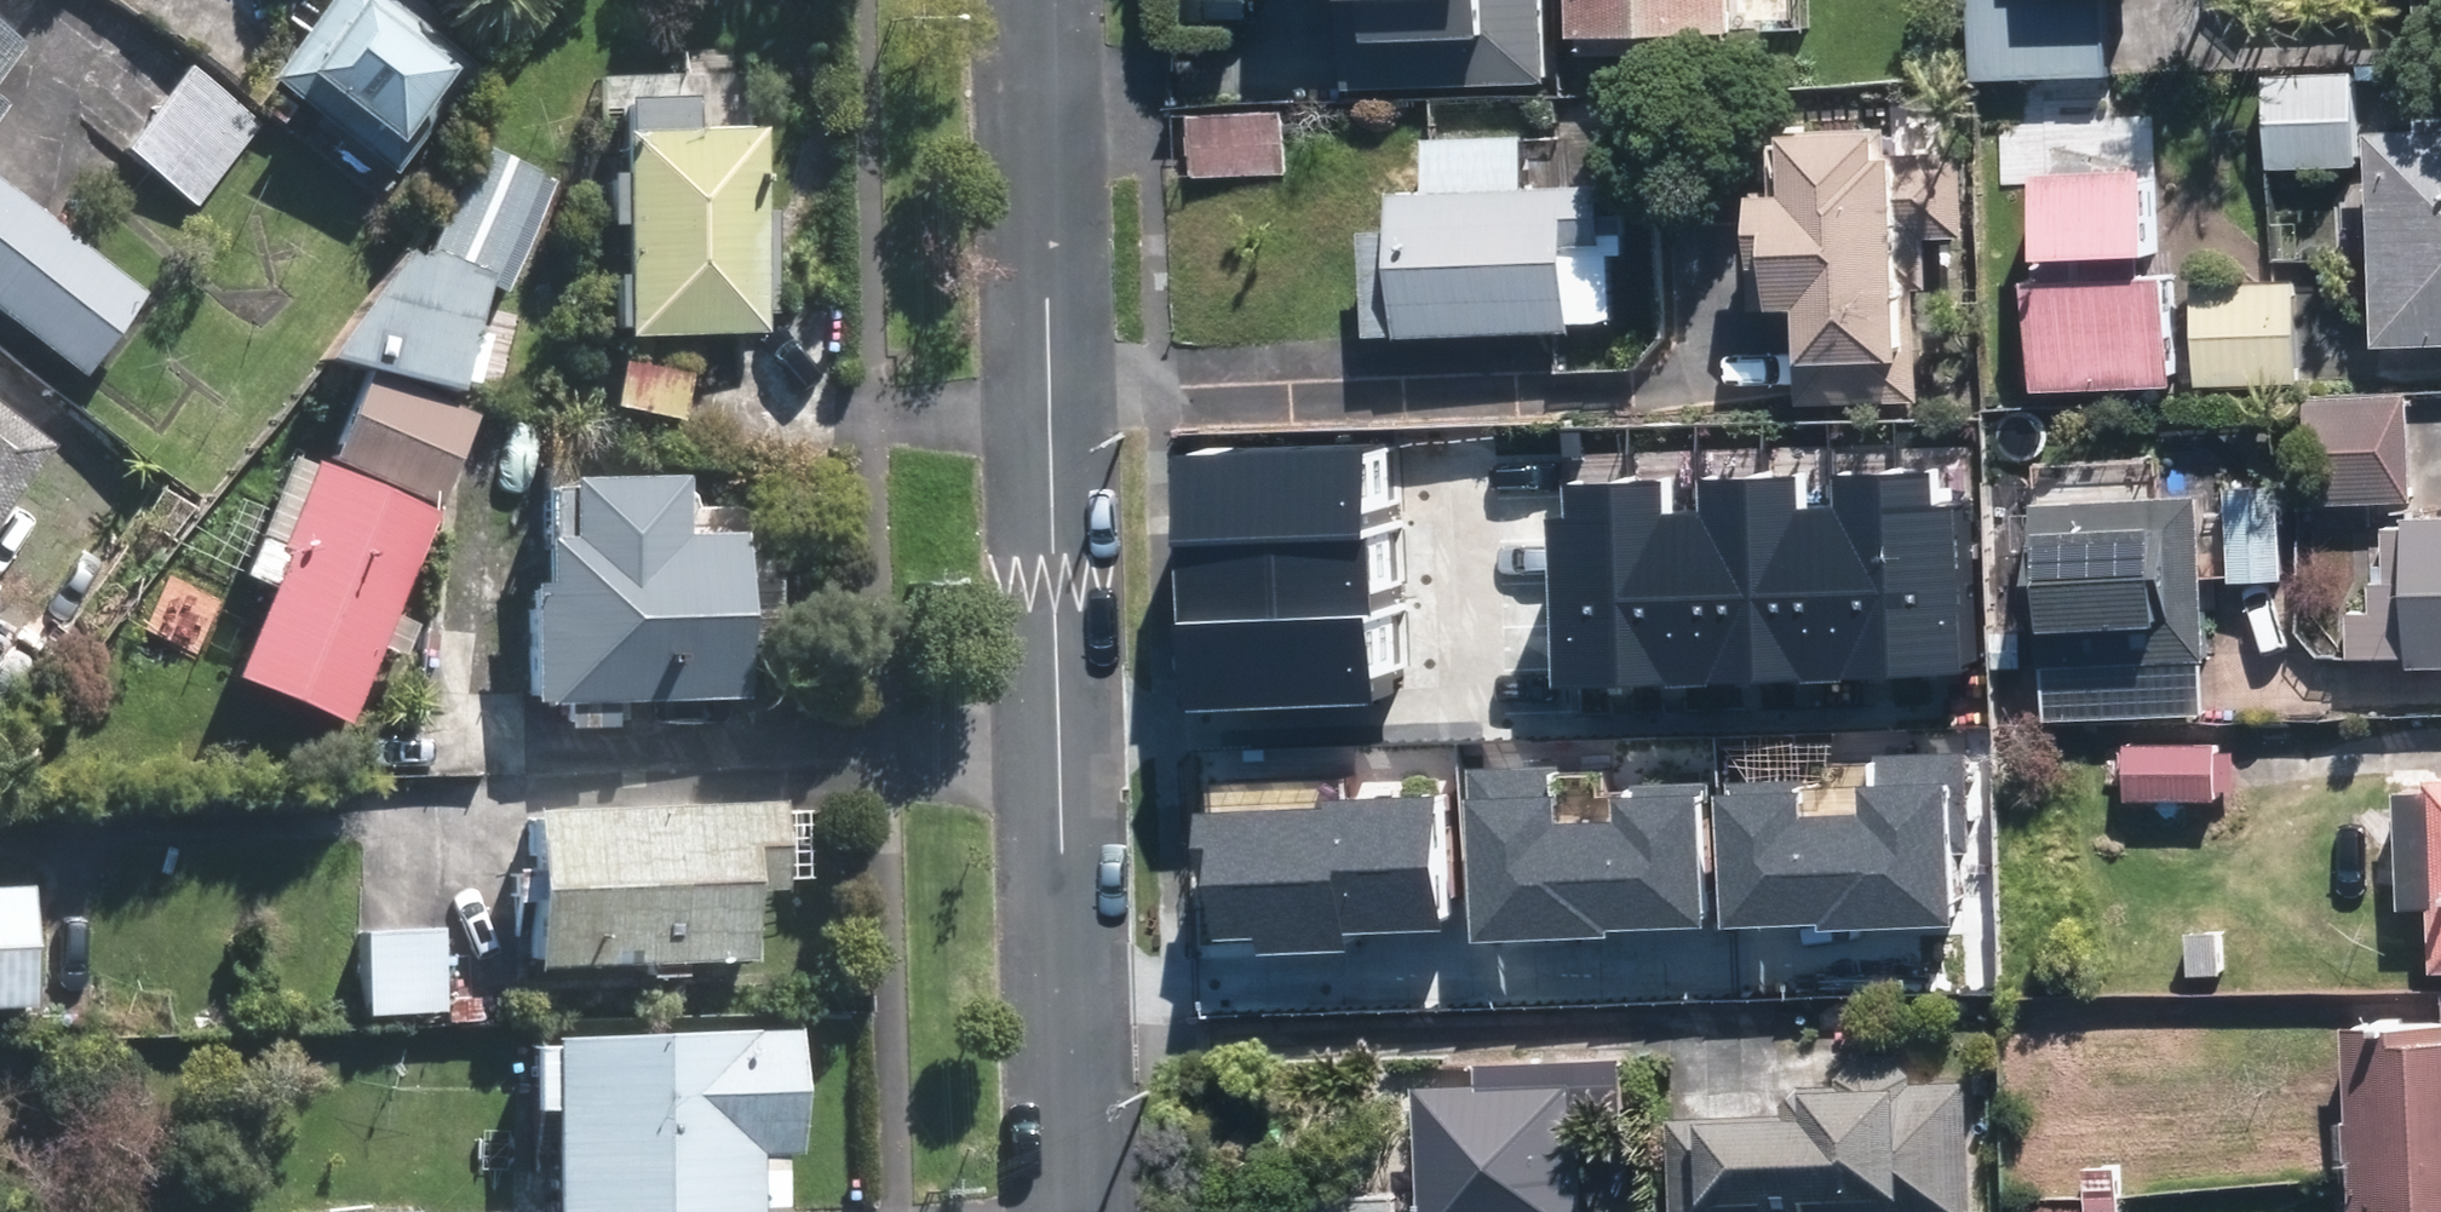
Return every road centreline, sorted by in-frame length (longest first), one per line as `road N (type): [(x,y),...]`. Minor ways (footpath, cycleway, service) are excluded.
road 1 (residential): [(1027,0),(1061,1211)]

